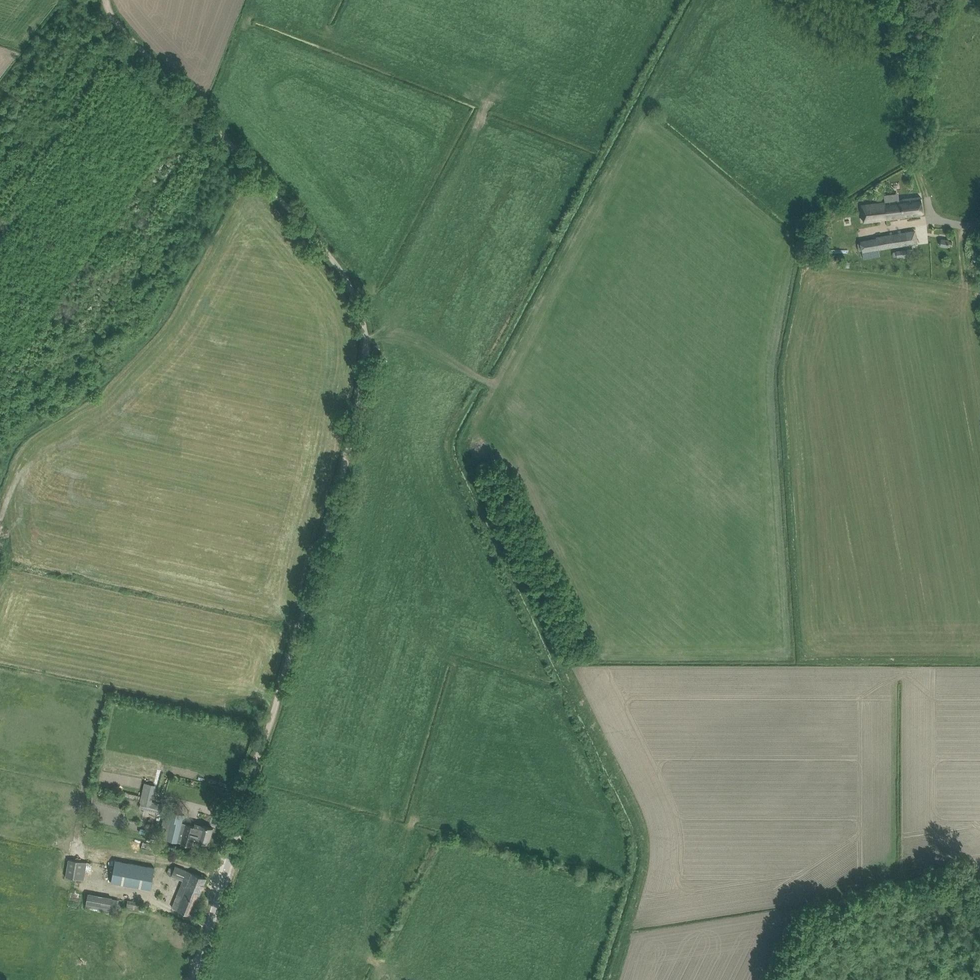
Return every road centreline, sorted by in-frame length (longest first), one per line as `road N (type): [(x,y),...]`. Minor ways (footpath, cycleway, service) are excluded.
road 1 (track): [(249,796),(346,464),(365,380),(365,328),(335,259),(110,12),(110,0)]
road 2 (track): [(898,0),(926,198)]
road 3 (unclassified): [(194,979),(249,796)]

